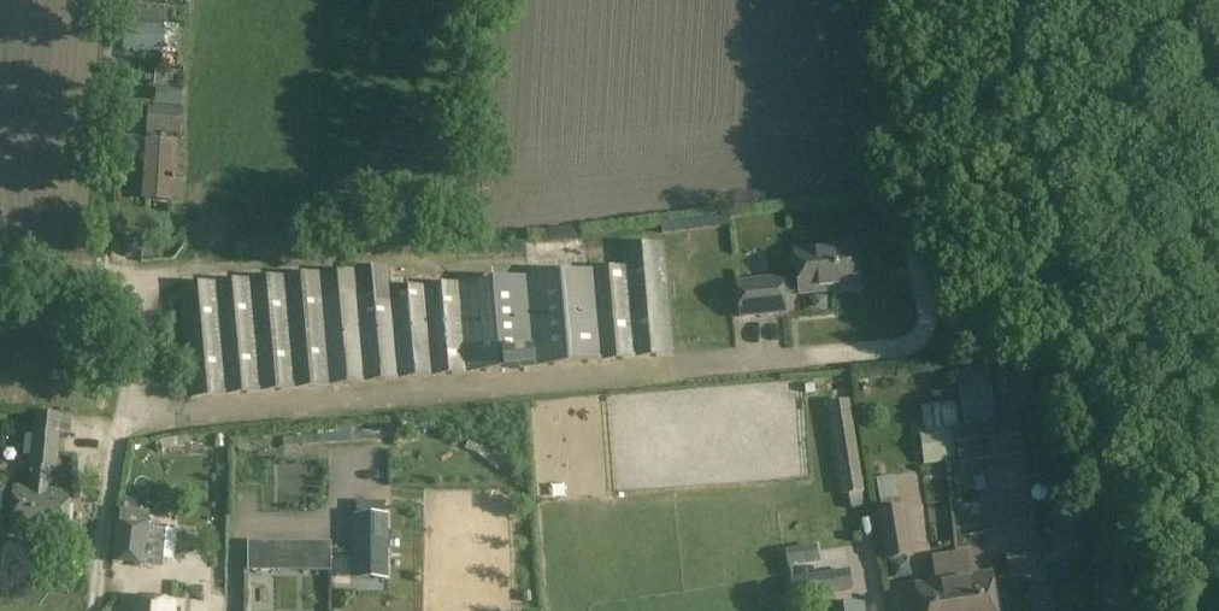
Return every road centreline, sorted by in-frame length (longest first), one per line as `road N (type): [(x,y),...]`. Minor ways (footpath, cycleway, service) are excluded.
road 1 (unclassified): [(1111,610),(1107,445),(1046,124),(1030,0)]
road 2 (track): [(1050,148),(991,143),(928,196),(917,217),(927,322),(920,337),(905,348),(821,354)]
road 3 (unclassified): [(94,610),(122,424)]

